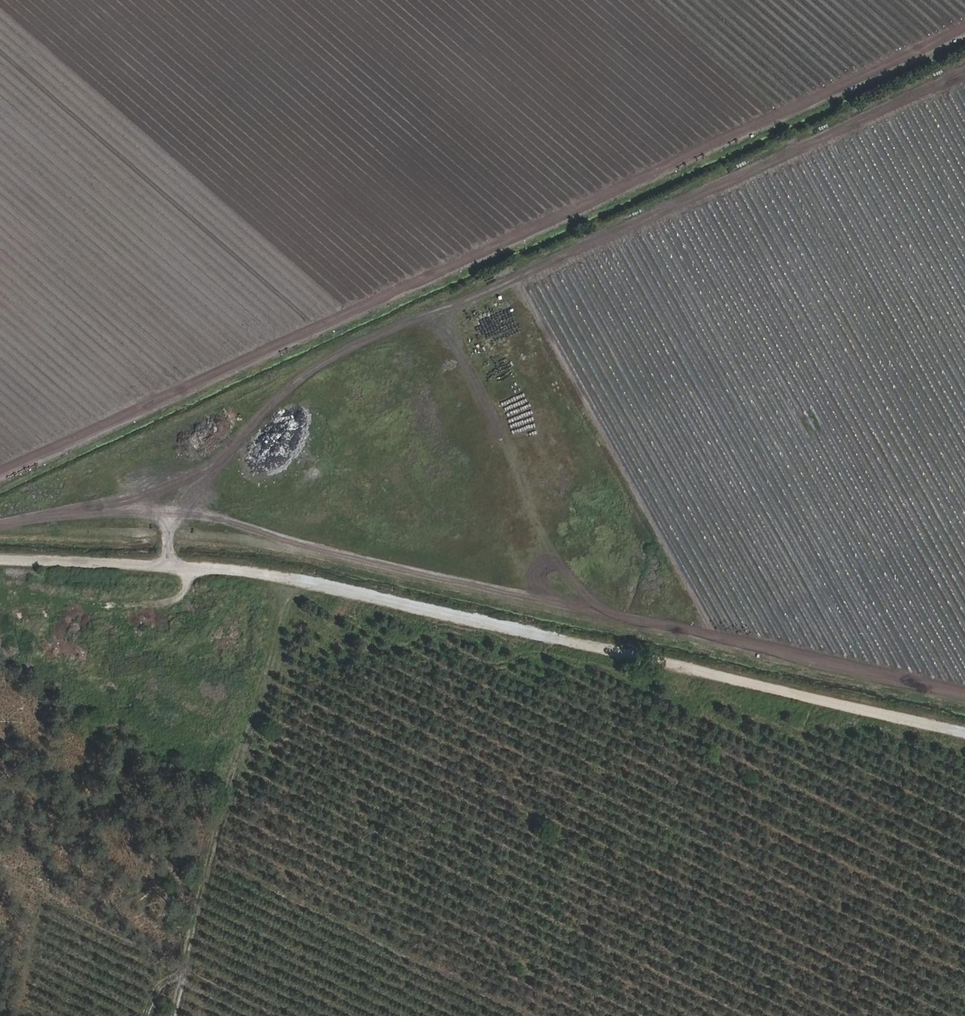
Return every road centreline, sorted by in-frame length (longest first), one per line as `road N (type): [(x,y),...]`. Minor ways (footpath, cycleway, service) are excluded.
road 1 (track): [(0,471),(964,28)]
road 2 (track): [(964,727),(264,567),(0,565)]
road 3 (track): [(164,566),(172,513),(118,509),(0,520)]

